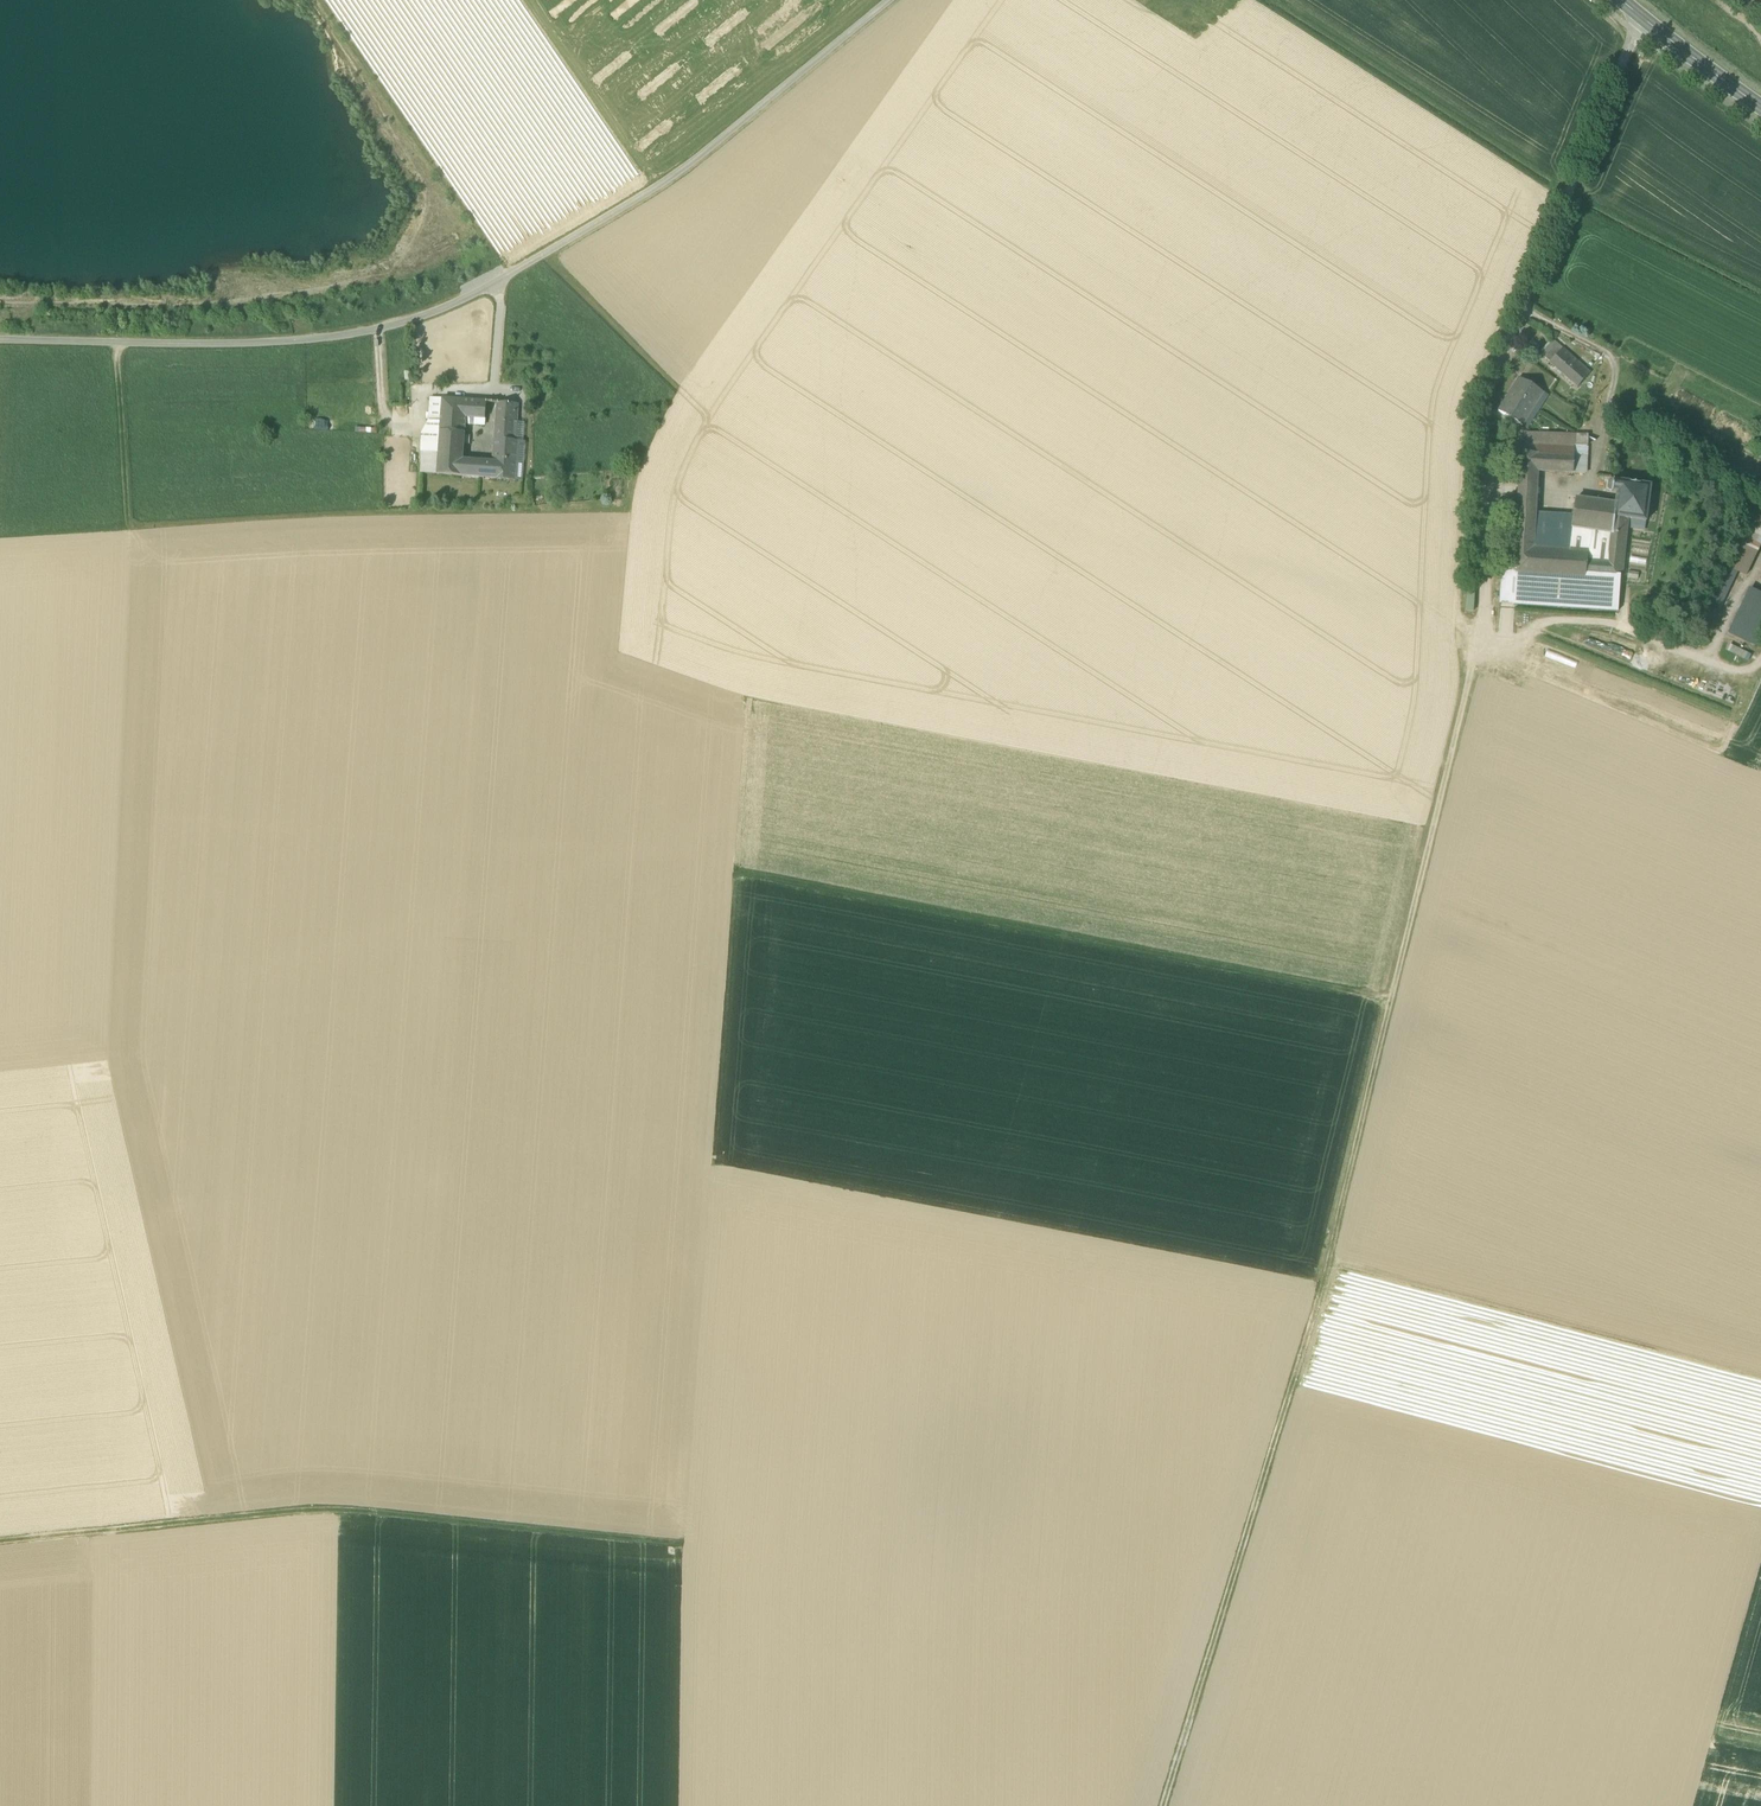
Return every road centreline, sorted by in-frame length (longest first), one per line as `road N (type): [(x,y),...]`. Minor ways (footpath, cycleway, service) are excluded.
road 1 (track): [(1163,1805),(1319,1279),(1482,644)]
road 2 (unclassified): [(0,339),(304,340),(405,323),(450,306),(643,197),(890,0)]
road 3 (track): [(0,1545),(196,1520)]
road 4 (track): [(116,343),(127,534)]
road 5 (tertiary): [(1760,111),(1618,0)]

